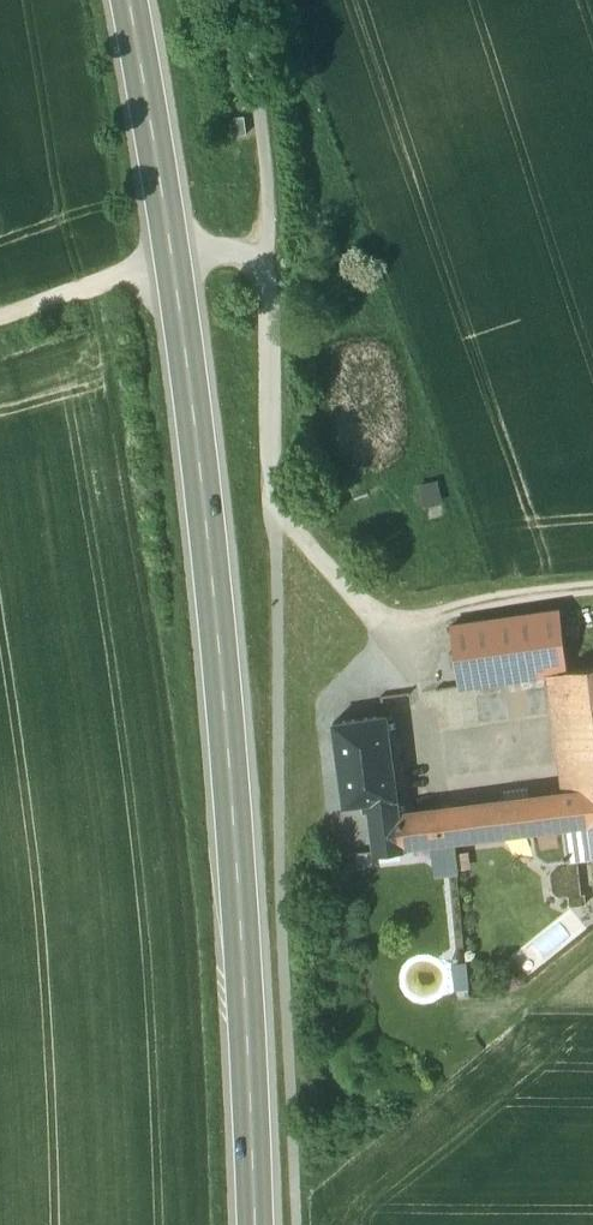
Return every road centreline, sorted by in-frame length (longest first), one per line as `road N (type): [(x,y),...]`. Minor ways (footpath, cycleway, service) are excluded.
road 1 (primary): [(257,1224),(227,692),(175,266),(129,0)]
road 2 (track): [(273,484),(304,538),(397,628),(425,630),(465,608),(592,593)]
road 3 (track): [(0,315),(175,266)]

